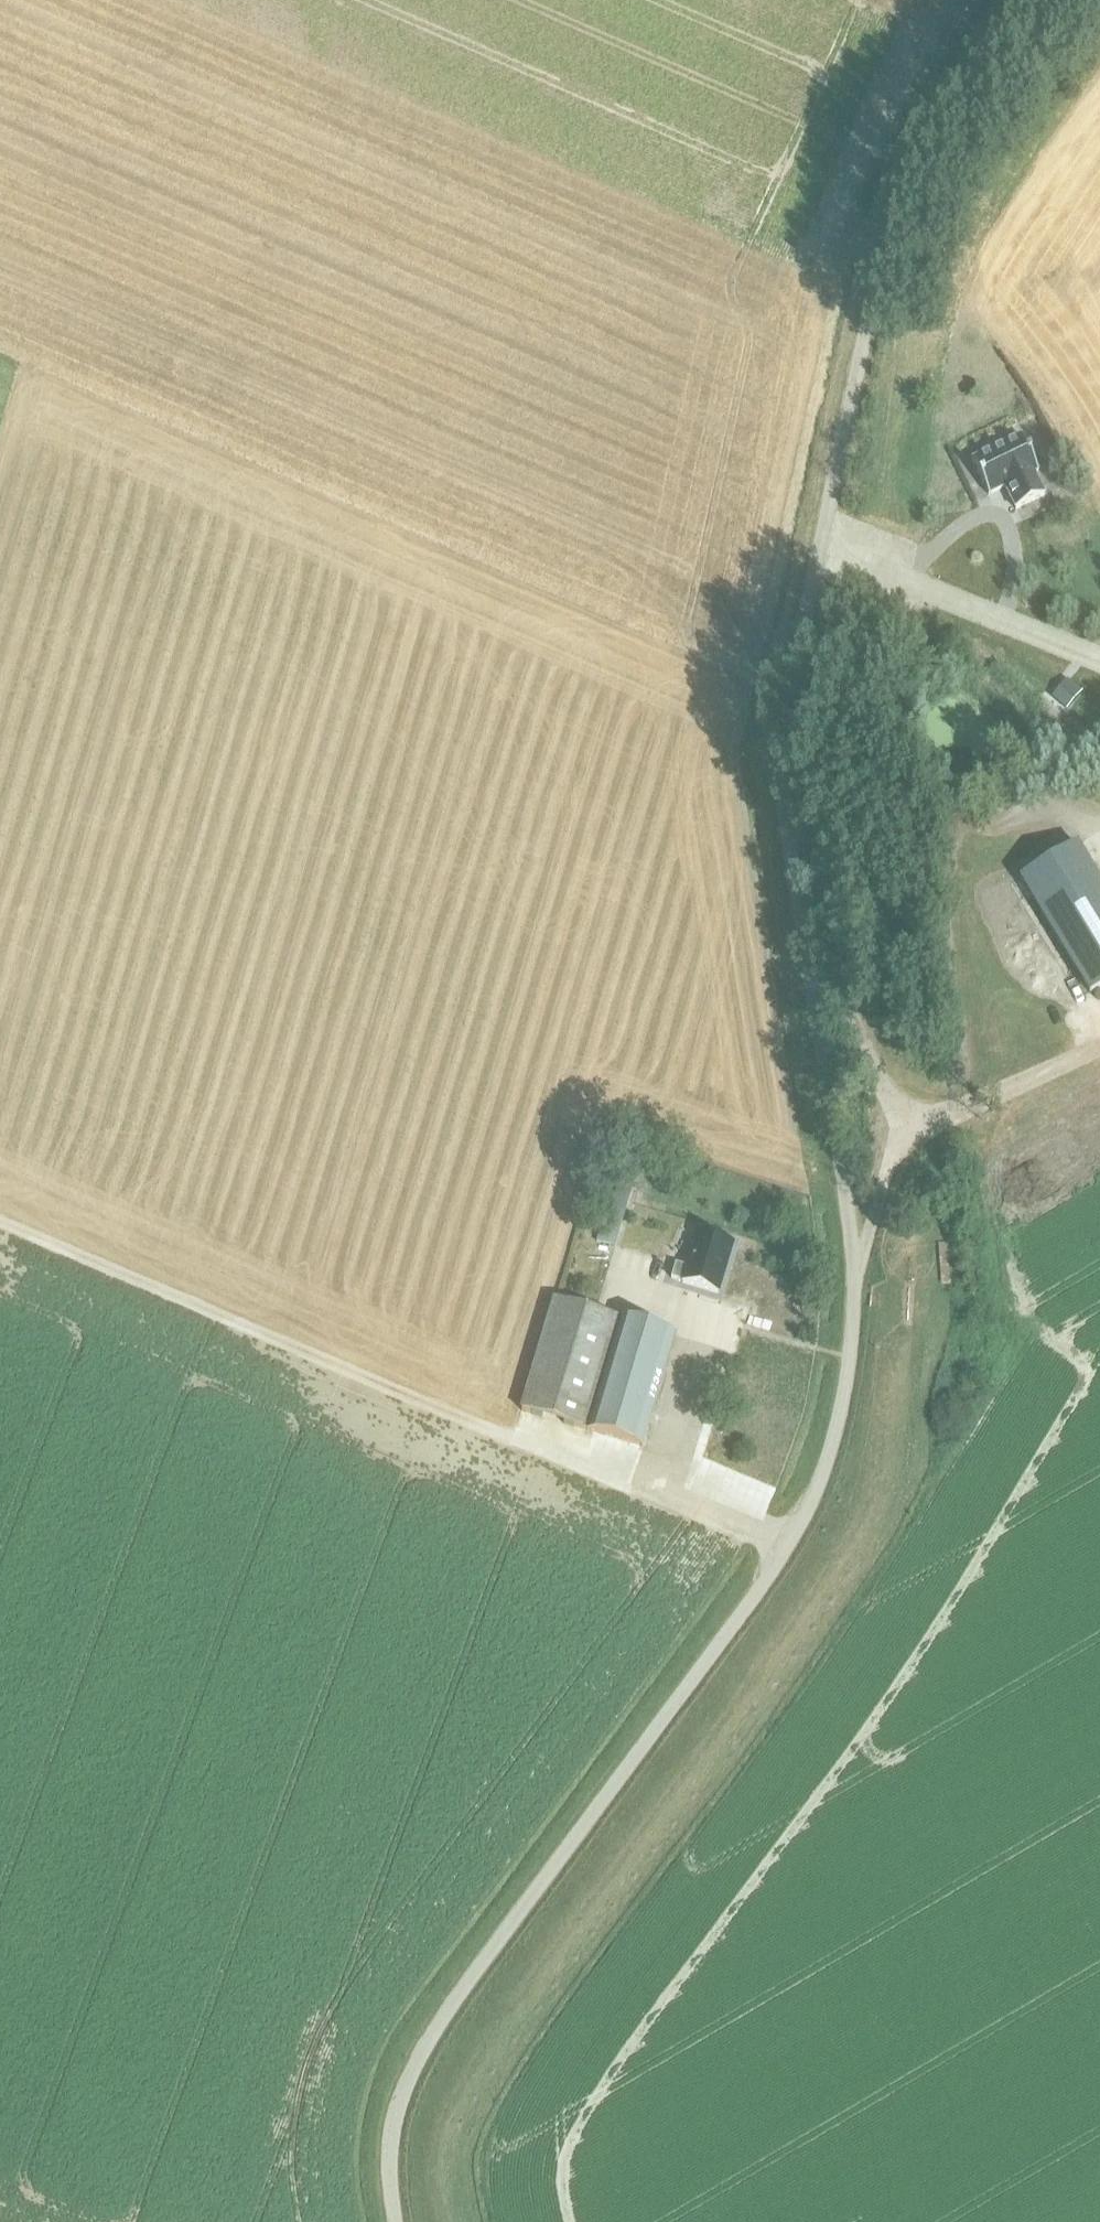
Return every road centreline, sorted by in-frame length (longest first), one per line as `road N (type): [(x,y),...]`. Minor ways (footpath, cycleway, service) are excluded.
road 1 (unclassified): [(395,2221),(390,2145),(417,2062),(746,1607),(808,1507),(847,1391),(856,1271)]
road 2 (unclassified): [(812,978),(780,771),(820,545),(896,210),(930,139),(1019,0)]
road 3 (track): [(0,1222),(507,1437)]
road 4 (unclassified): [(856,1271),(892,1154),(912,1120),(889,1092),(854,1018),(812,978)]
road 5 (unclassified): [(856,1271),(812,978)]

